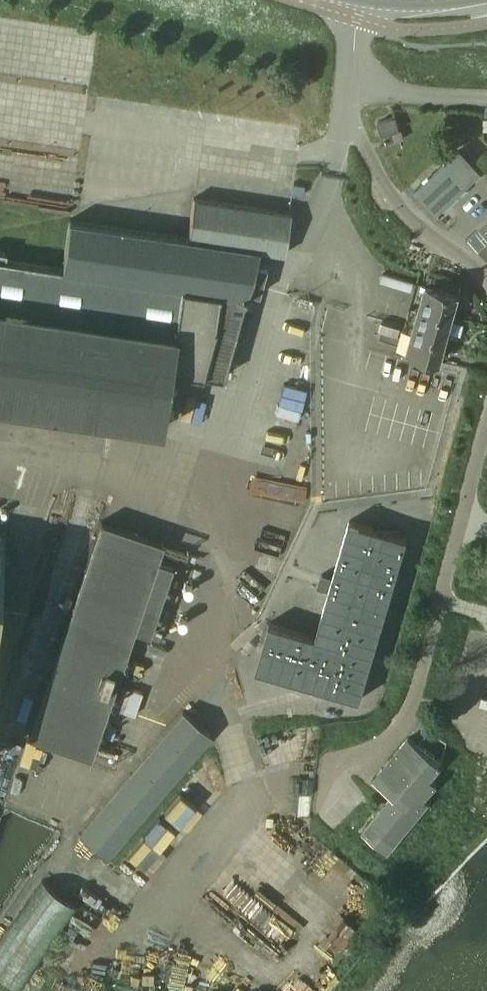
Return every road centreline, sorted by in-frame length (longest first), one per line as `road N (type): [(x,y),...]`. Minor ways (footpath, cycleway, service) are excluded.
road 1 (unclassified): [(486,416),(411,707),(377,747),(324,769)]
road 2 (unclassified): [(351,116),(403,213),(486,280)]
road 3 (unclassified): [(353,74),(385,91),(486,98)]

